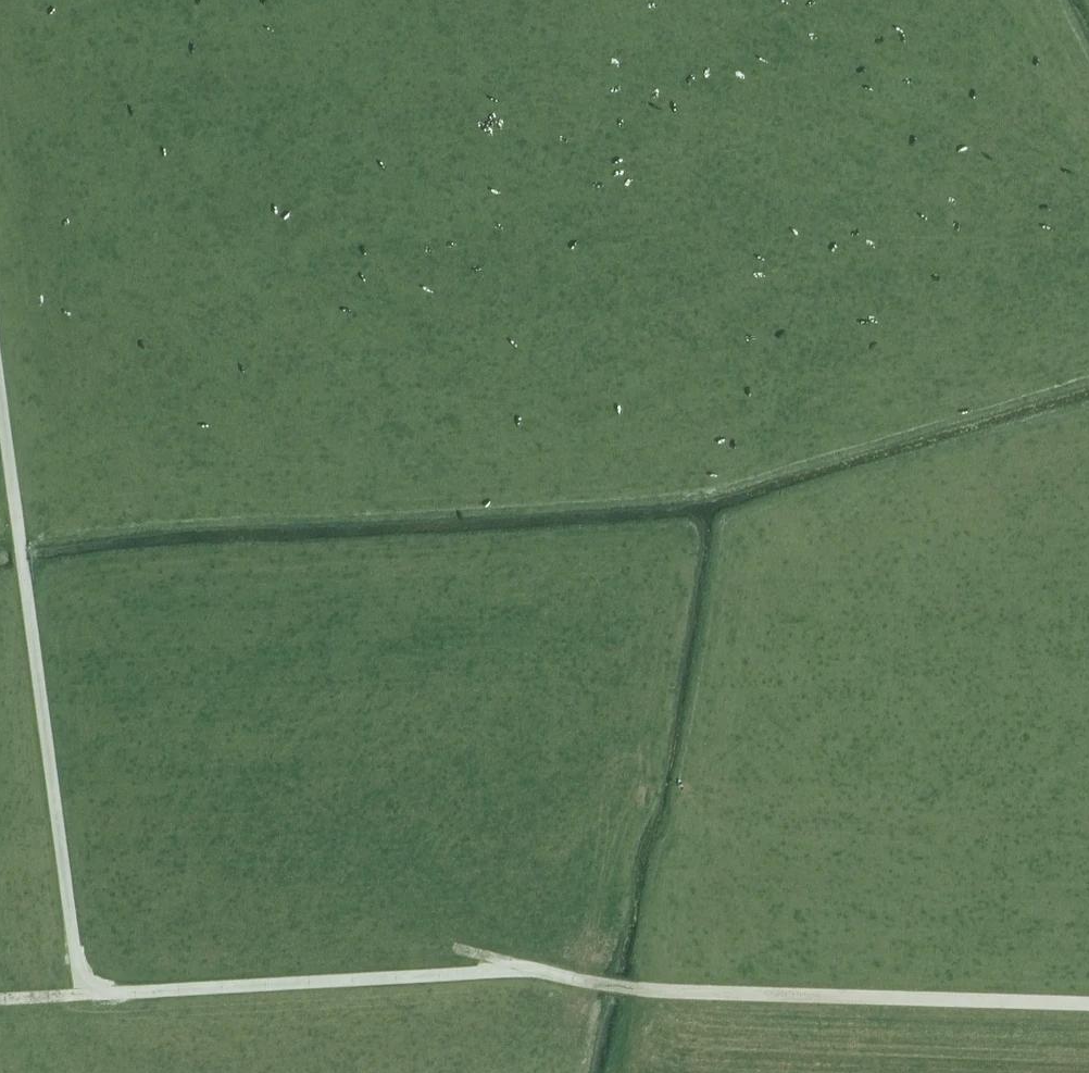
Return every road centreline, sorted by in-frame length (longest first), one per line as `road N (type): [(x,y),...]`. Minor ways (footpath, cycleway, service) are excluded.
road 1 (track): [(1088,1001),(592,983),(522,966),(0,998)]
road 2 (track): [(83,994),(0,397)]

